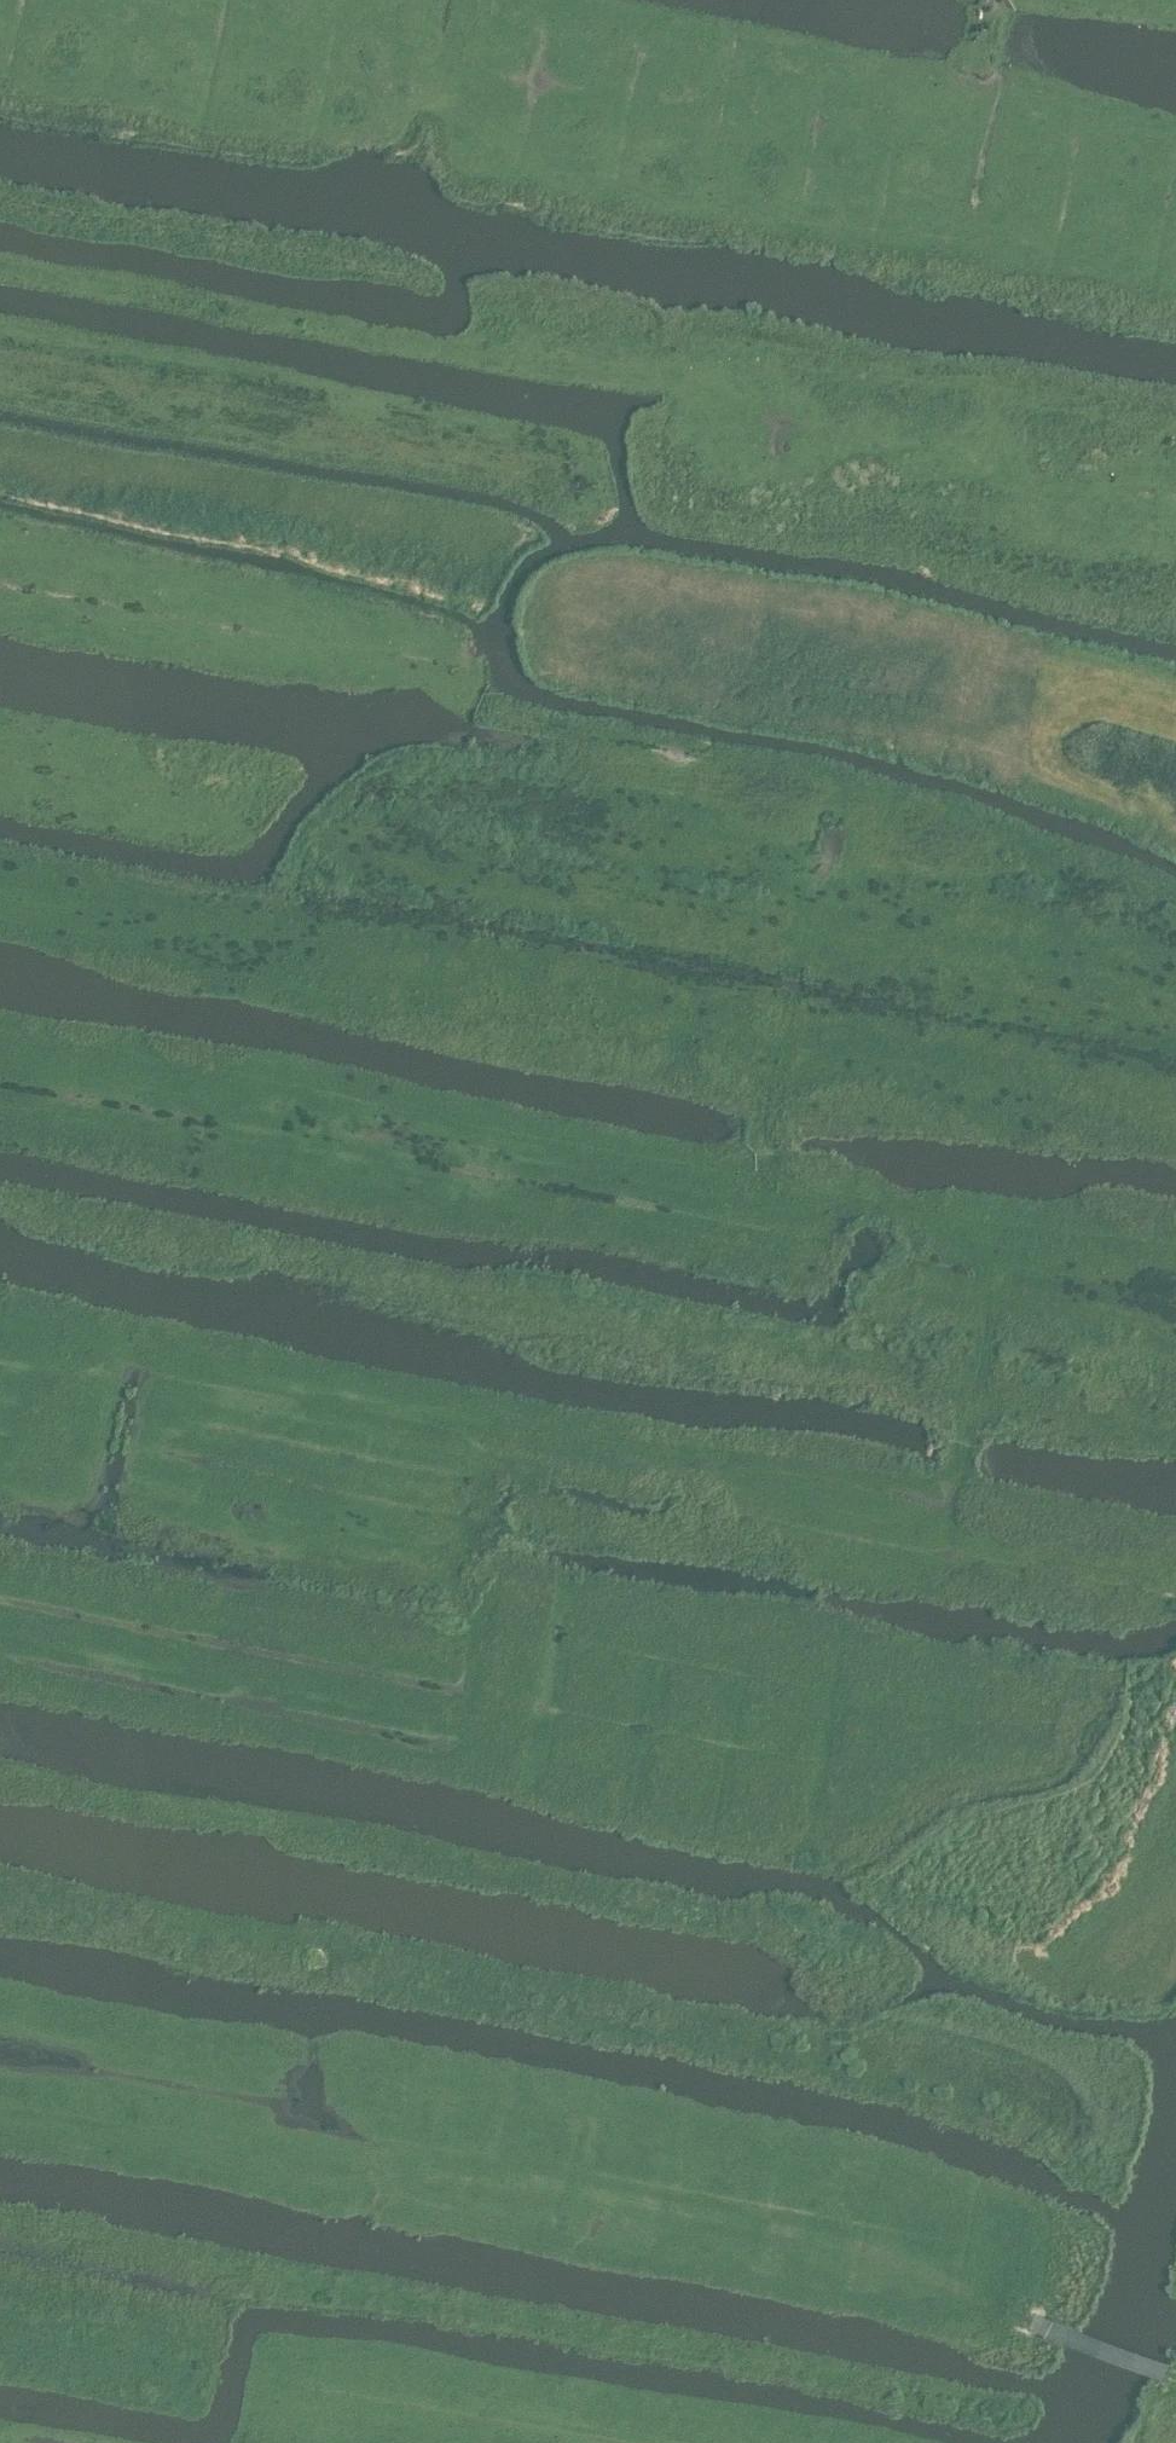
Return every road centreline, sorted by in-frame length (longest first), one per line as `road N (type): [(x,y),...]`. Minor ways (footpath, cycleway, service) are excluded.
road 1 (track): [(912,2299),(1004,2310),(1175,2372)]

